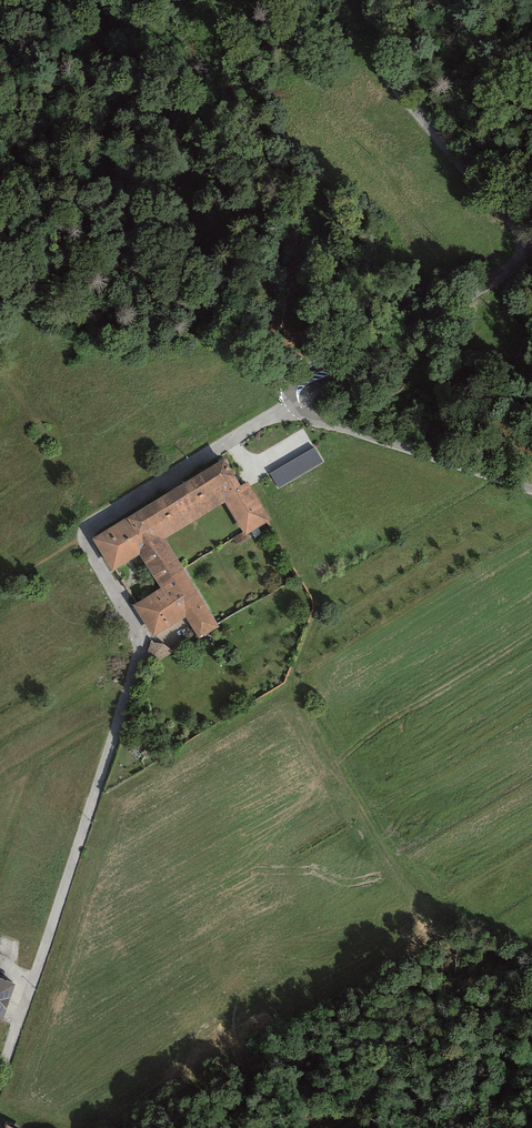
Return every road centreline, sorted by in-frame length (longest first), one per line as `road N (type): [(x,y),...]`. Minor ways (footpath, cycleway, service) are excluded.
road 1 (unclassified): [(0,1070),(141,659),(140,636),(86,534),(297,398)]
road 2 (unclassified): [(297,398),(320,373),(367,358),(520,263),(526,245),(458,149),(392,80),(384,53),(404,0)]
road 3 (unclassified): [(531,493),(327,424),(297,398)]

